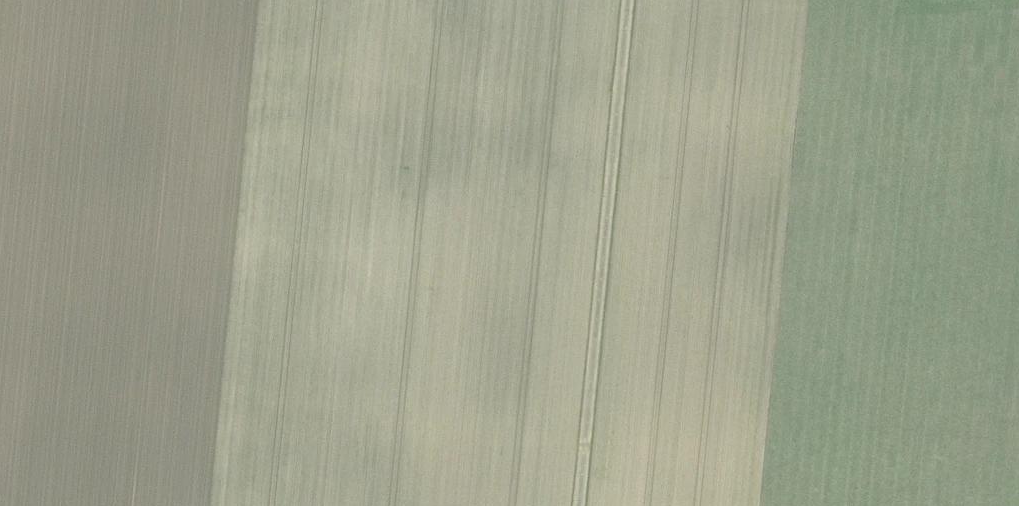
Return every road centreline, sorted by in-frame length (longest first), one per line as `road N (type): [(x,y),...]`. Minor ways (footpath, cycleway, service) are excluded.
road 1 (unclassified): [(578,505),(627,0)]

